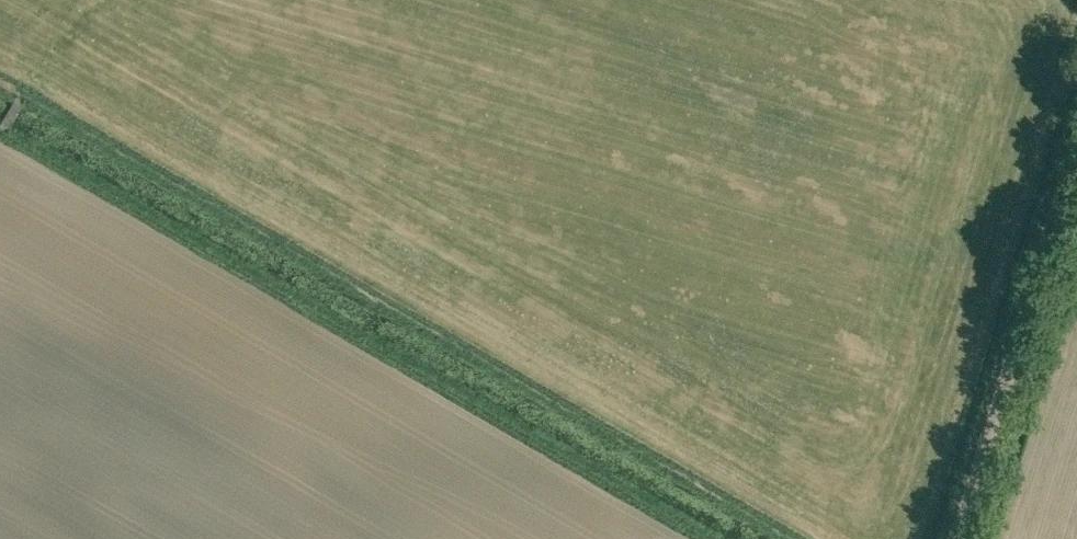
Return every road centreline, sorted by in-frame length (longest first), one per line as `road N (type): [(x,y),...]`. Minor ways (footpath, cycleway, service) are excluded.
road 1 (unclassified): [(957,538),(1076,144)]

